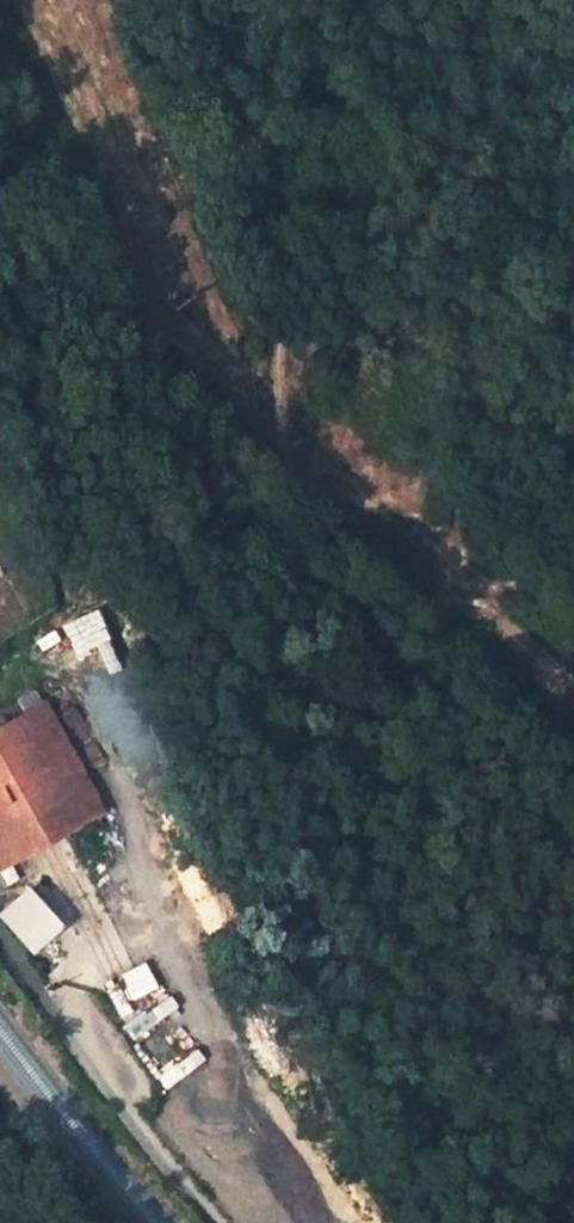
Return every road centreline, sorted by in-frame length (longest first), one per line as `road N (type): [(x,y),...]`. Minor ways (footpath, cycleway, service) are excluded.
road 1 (residential): [(0,947),(24,988),(212,1222)]

